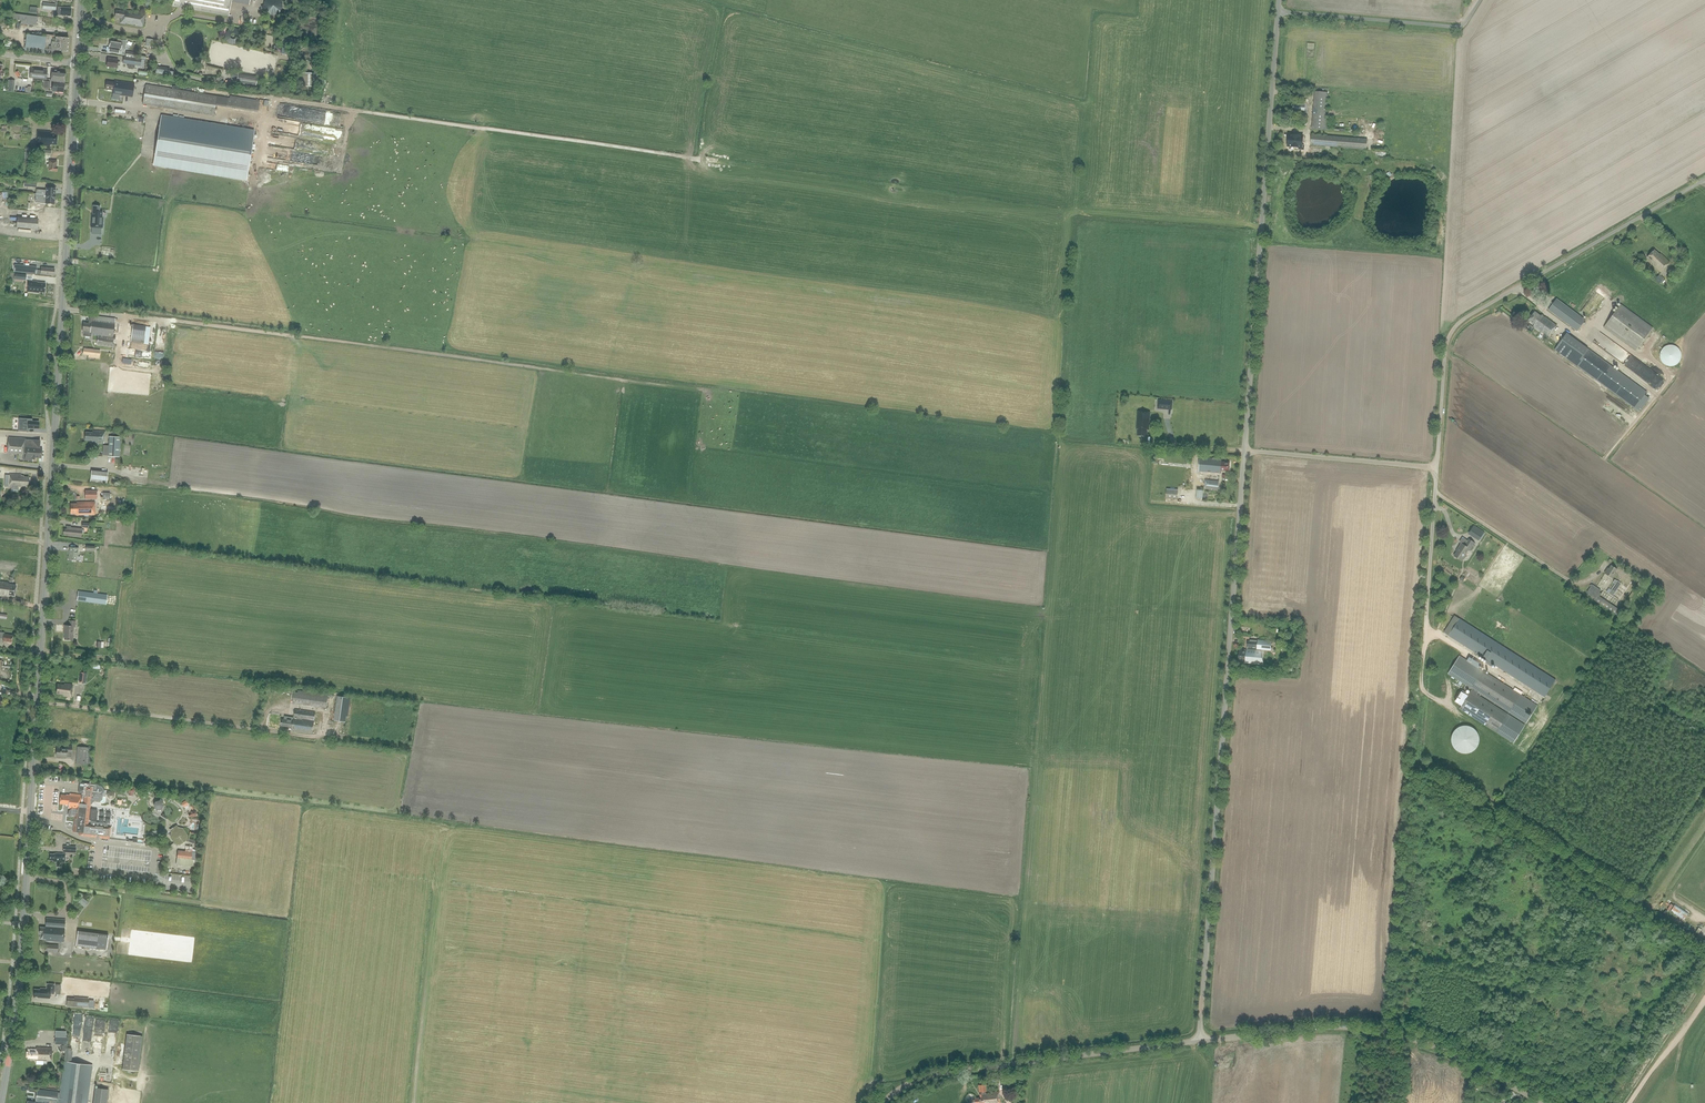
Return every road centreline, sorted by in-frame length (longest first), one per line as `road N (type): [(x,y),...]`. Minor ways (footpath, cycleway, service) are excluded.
road 1 (unclassified): [(1199,1041),(1278,0)]
road 2 (secondary): [(0,1100),(20,964),(78,64)]
road 3 (unclassified): [(1427,626),(1451,333),(1704,179)]
road 4 (track): [(40,651),(531,710)]
road 5 (unclassified): [(882,1102),(946,1072),(1199,1041)]
road 6 (unclassified): [(1199,1041),(1335,1027),(1394,1034)]
road 7 (track): [(1437,468),(1244,451)]
road 8 (unclassified): [(1542,1102),(1441,1049),(1394,1034)]
road 9 (track): [(1571,579),(1435,493)]

